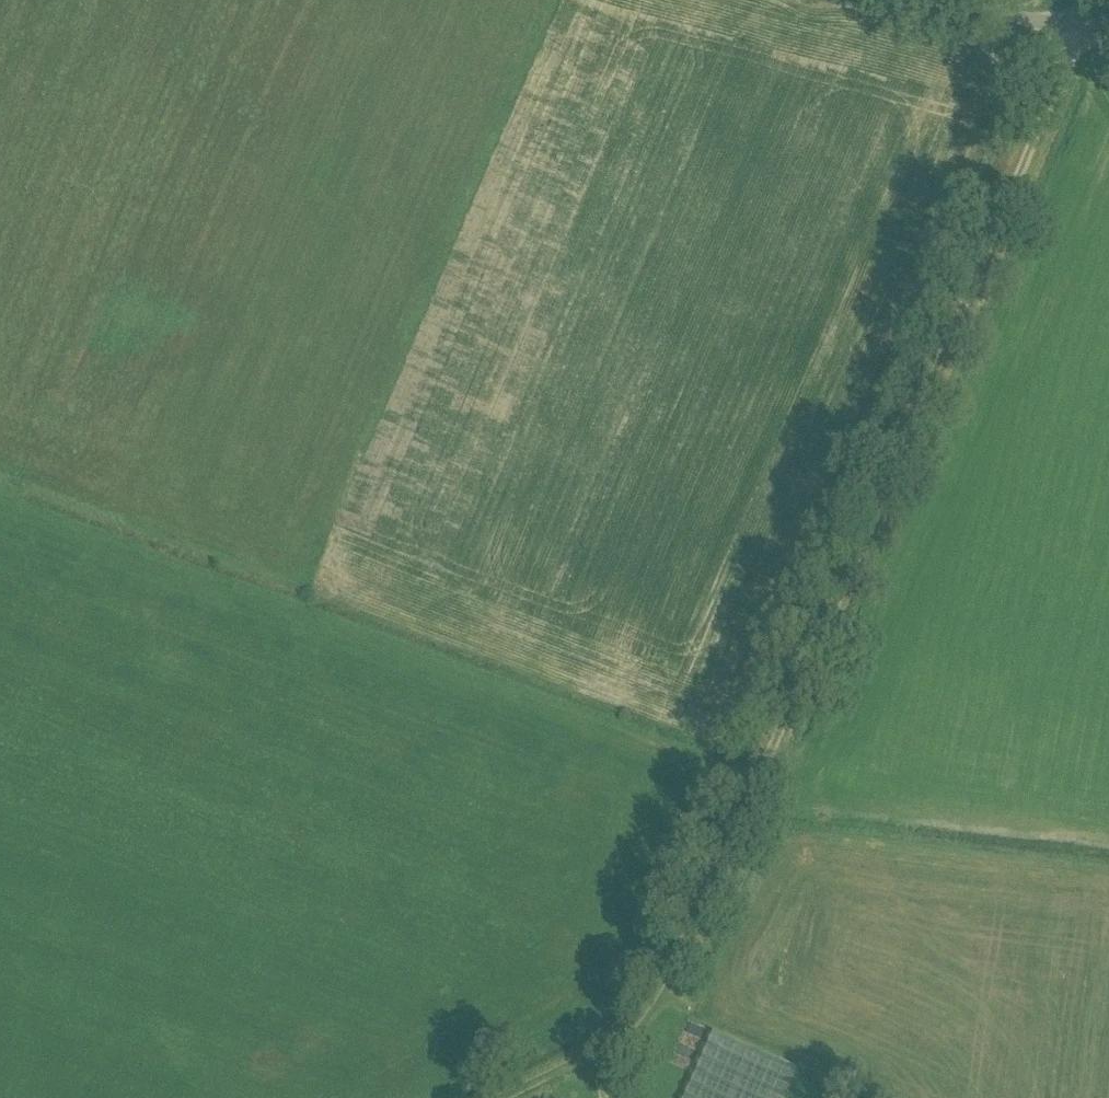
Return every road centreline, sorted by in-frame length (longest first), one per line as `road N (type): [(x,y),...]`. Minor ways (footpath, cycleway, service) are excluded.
road 1 (unclassified): [(966,0),(1085,31)]

